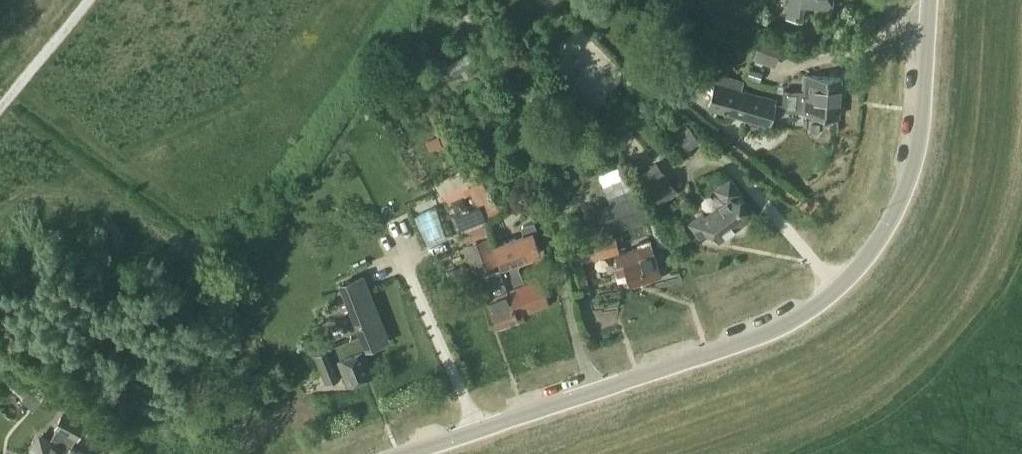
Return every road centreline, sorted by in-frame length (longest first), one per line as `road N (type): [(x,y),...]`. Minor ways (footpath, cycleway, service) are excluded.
road 1 (unclassified): [(367,453),(761,323),(851,249),(884,196),(907,115),(920,0)]
road 2 (unclassified): [(85,0),(0,104)]

